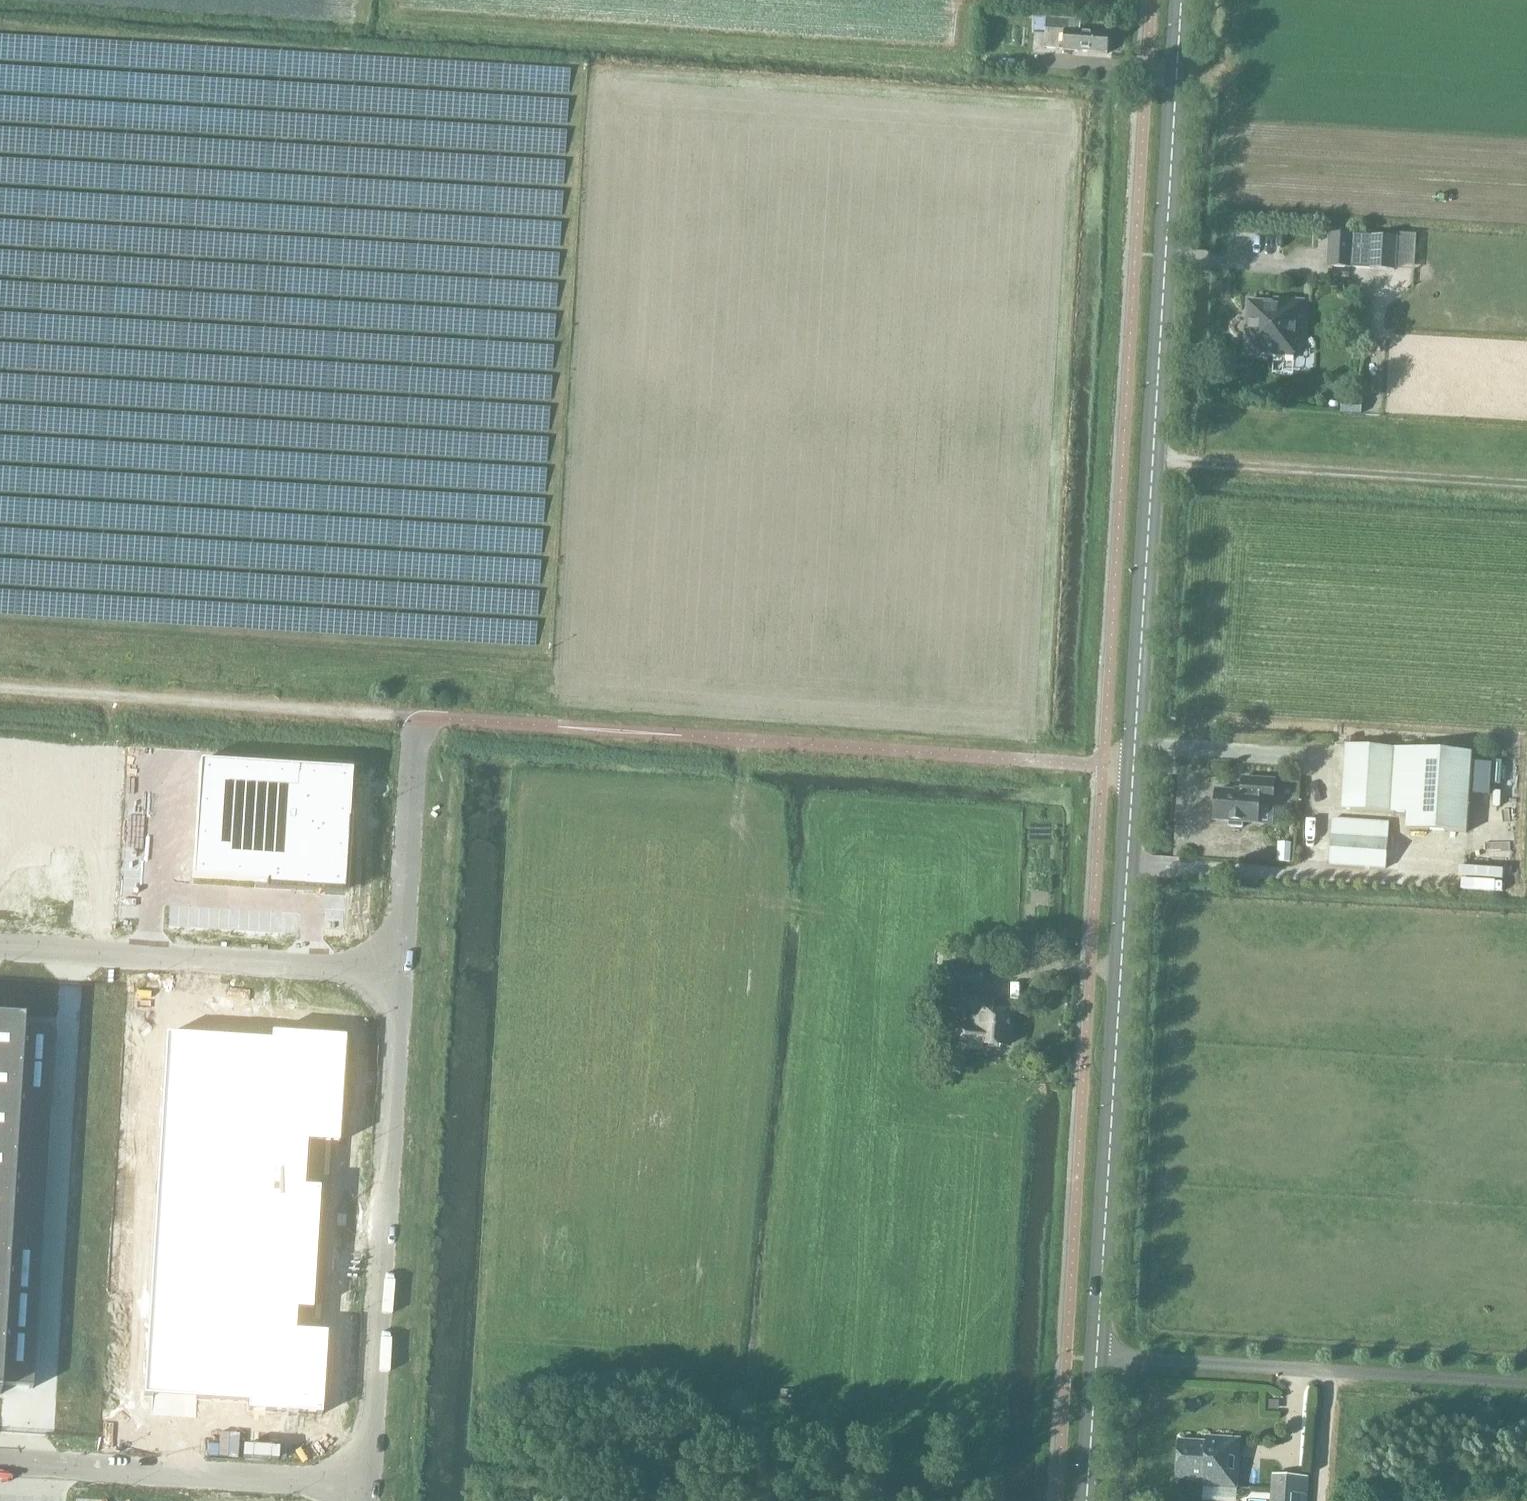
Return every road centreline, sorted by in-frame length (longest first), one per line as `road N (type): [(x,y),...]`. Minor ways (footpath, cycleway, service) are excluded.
road 1 (tertiary): [(1088,1500),(1182,0)]
road 2 (unclassified): [(396,973),(366,1482)]
road 3 (unclassified): [(396,973),(0,948)]
road 4 (unclassified): [(366,1482),(0,1461)]
road 5 (unclassified): [(409,767),(396,973)]

